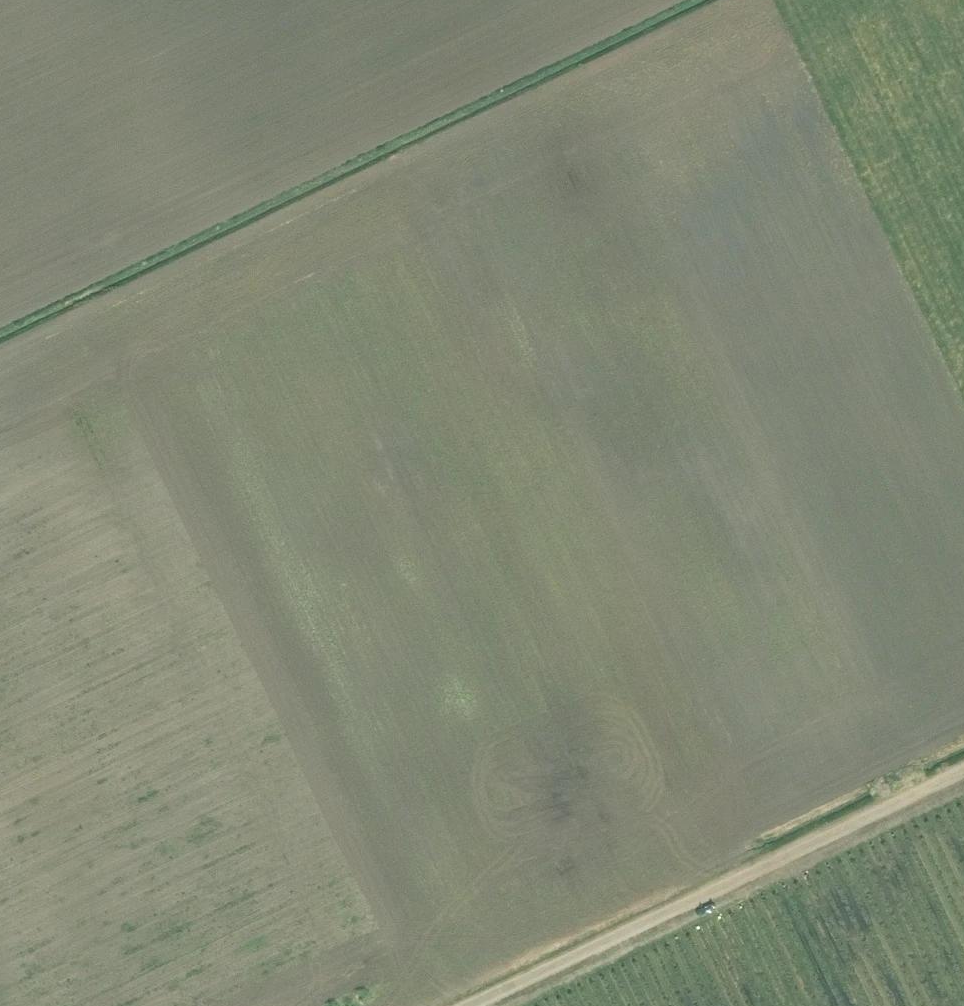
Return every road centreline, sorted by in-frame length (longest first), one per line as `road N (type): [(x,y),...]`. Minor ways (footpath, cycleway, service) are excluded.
road 1 (track): [(459,1005),(963,766)]

